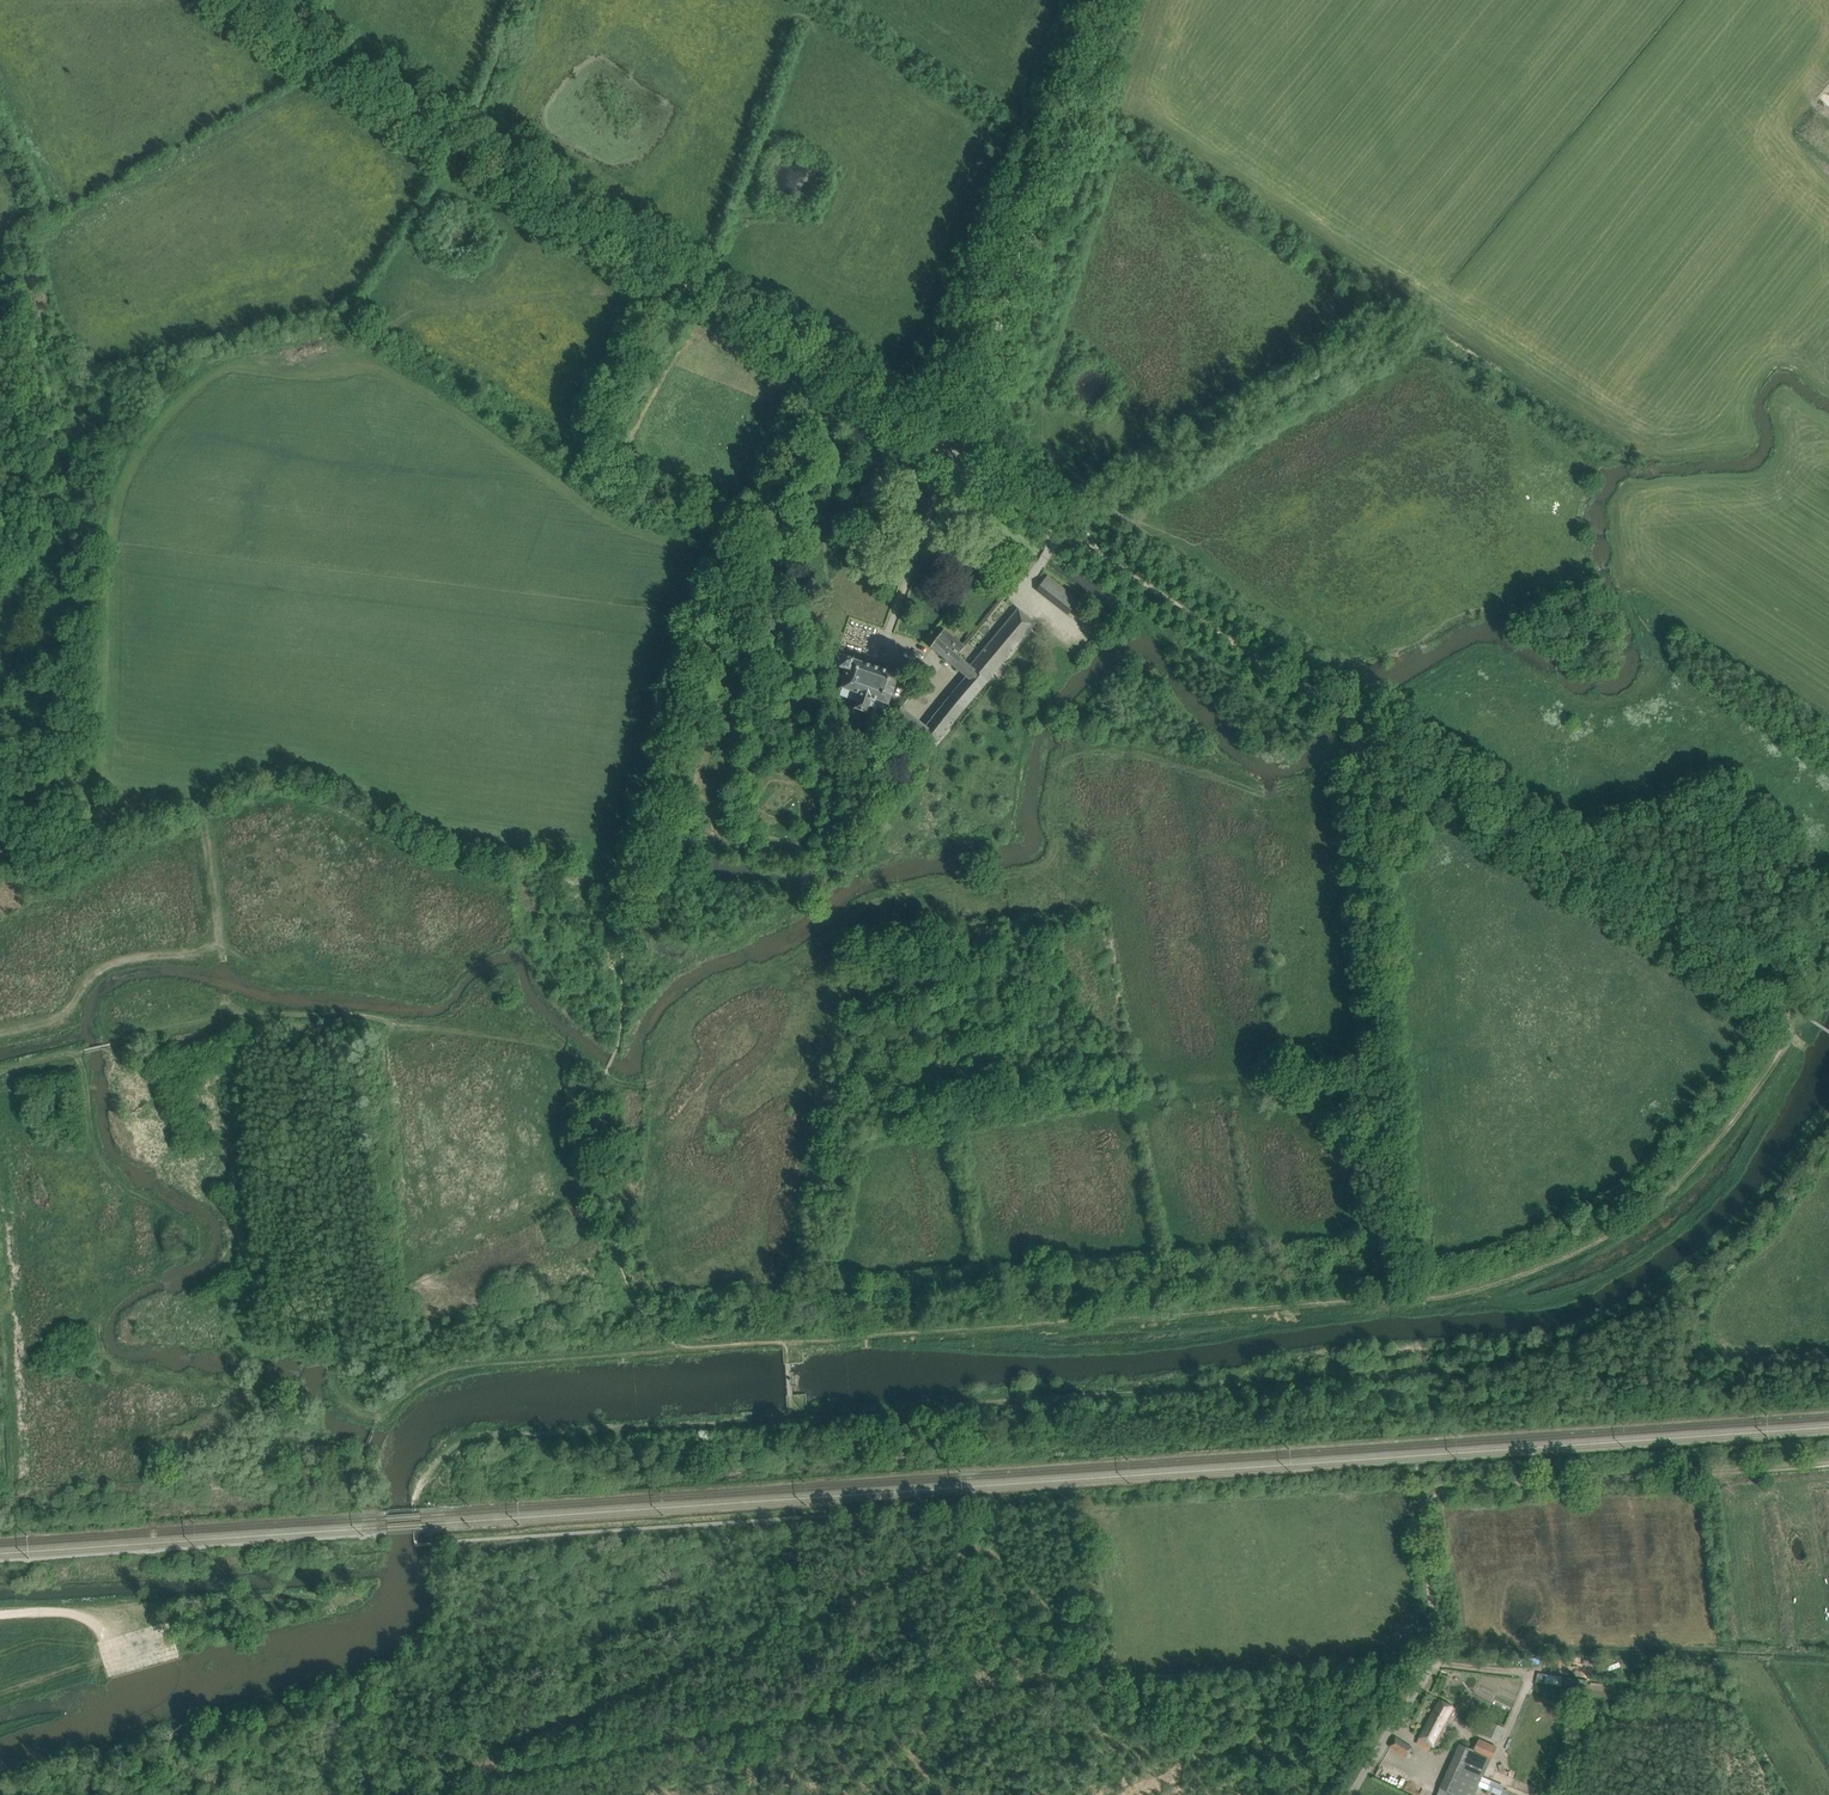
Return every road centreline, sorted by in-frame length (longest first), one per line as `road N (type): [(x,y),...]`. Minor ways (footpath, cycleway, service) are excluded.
road 1 (unclassified): [(1060,529),(251,0)]
road 2 (track): [(1435,1650),(1426,1508),(1438,1494),(1477,1484),(1828,1464)]
road 3 (track): [(268,1351),(324,1361),(344,1399),(373,1415),(461,1367),(622,1353)]
road 4 (track): [(0,1033),(58,1018),(105,966),(220,946)]
road 5 (track): [(226,1019),(205,821)]
road 6 (unclassified): [(1350,1794),(1435,1650)]
road 7 (track): [(120,1657),(115,1634),(90,1617),(0,1616)]

